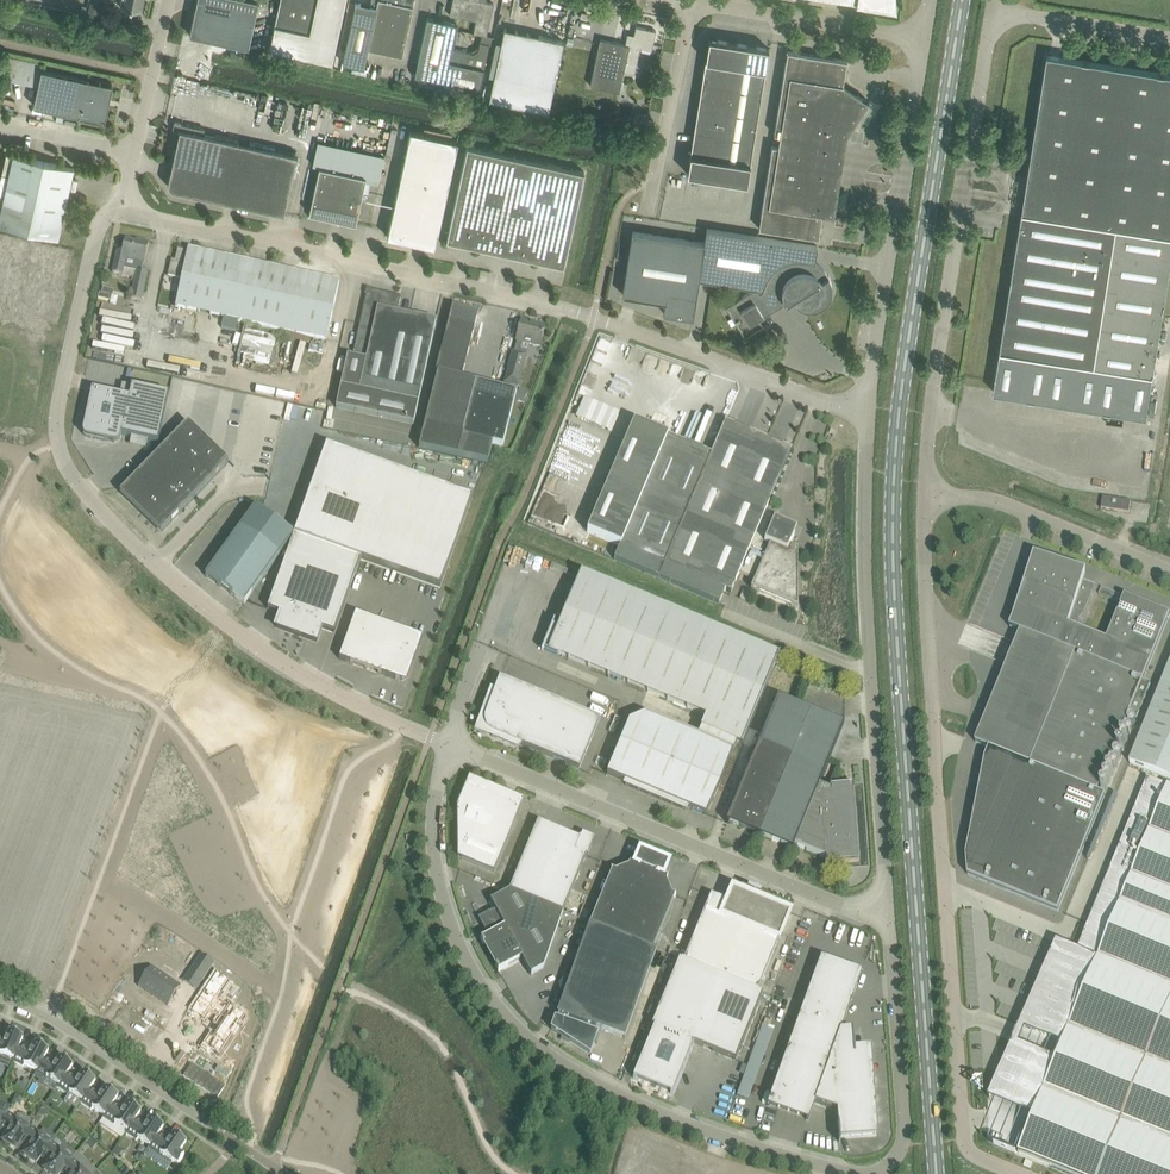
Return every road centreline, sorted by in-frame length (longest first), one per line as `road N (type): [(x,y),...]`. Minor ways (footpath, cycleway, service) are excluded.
road 1 (primary): [(937,1173),(893,562),(906,370),(964,0)]
road 2 (unclassified): [(869,413),(595,320),(155,218),(135,204)]
road 3 (unclassified): [(135,204),(107,225),(57,435),(67,461),(96,507),(272,654),(450,745)]
road 4 (unclassified): [(1012,1173),(978,1160),(963,1138),(926,493)]
road 5 (unclassified): [(450,745),(436,813),(438,874),(469,967),(528,1038),(652,1112),(844,1173)]
road 6 (unclassified): [(890,926),(868,608),(869,413)]
road 7 (unclassified): [(926,493),(935,363),(998,11)]
road 8 (unclassified): [(450,745),(890,926)]
road 9 (unclassified): [(869,413),(928,44)]
road 10 (unclassified): [(287,1173),(59,1023),(0,997)]
road 11 (unclassified): [(1169,568),(1018,508),(926,493)]
road 12 (unclassified): [(888,1173),(906,1153),(890,926)]
road 13 (unclassified): [(928,44),(694,0)]
road 14 (unclassified): [(655,205),(694,0)]
road 15 (unclassified): [(998,11),(1169,39)]
road 16 (unclassified): [(133,153),(169,0)]
road 17 (unclassified): [(133,153),(0,126)]

